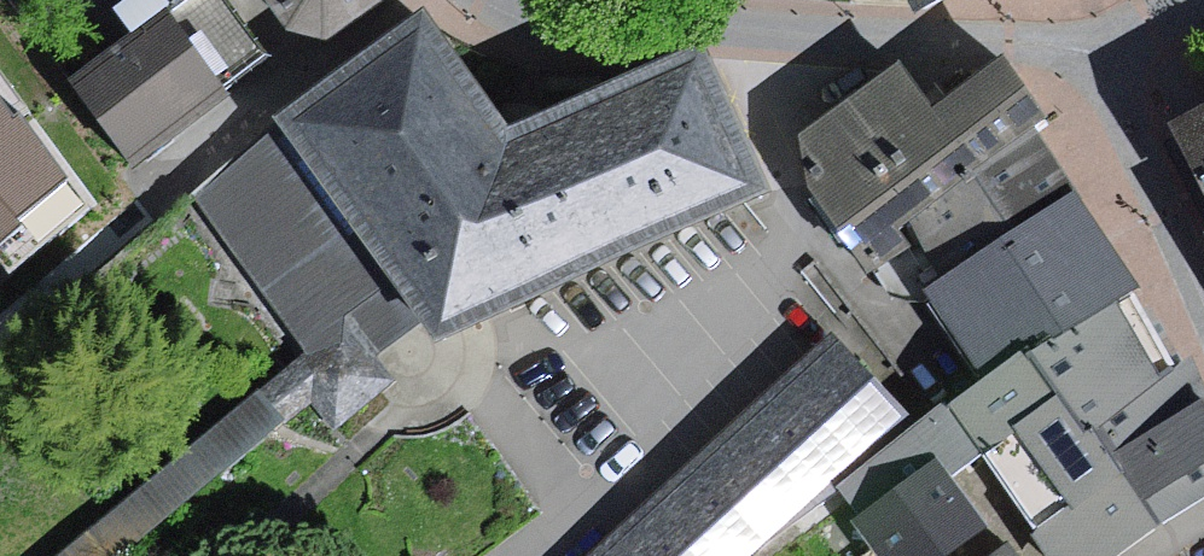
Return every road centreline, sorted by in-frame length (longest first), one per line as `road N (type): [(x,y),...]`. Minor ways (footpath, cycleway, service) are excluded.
road 1 (residential): [(1046,42),(585,16),(513,0)]
road 2 (residential): [(1203,340),(1046,42)]
road 3 (residential): [(1046,42),(1173,0)]

